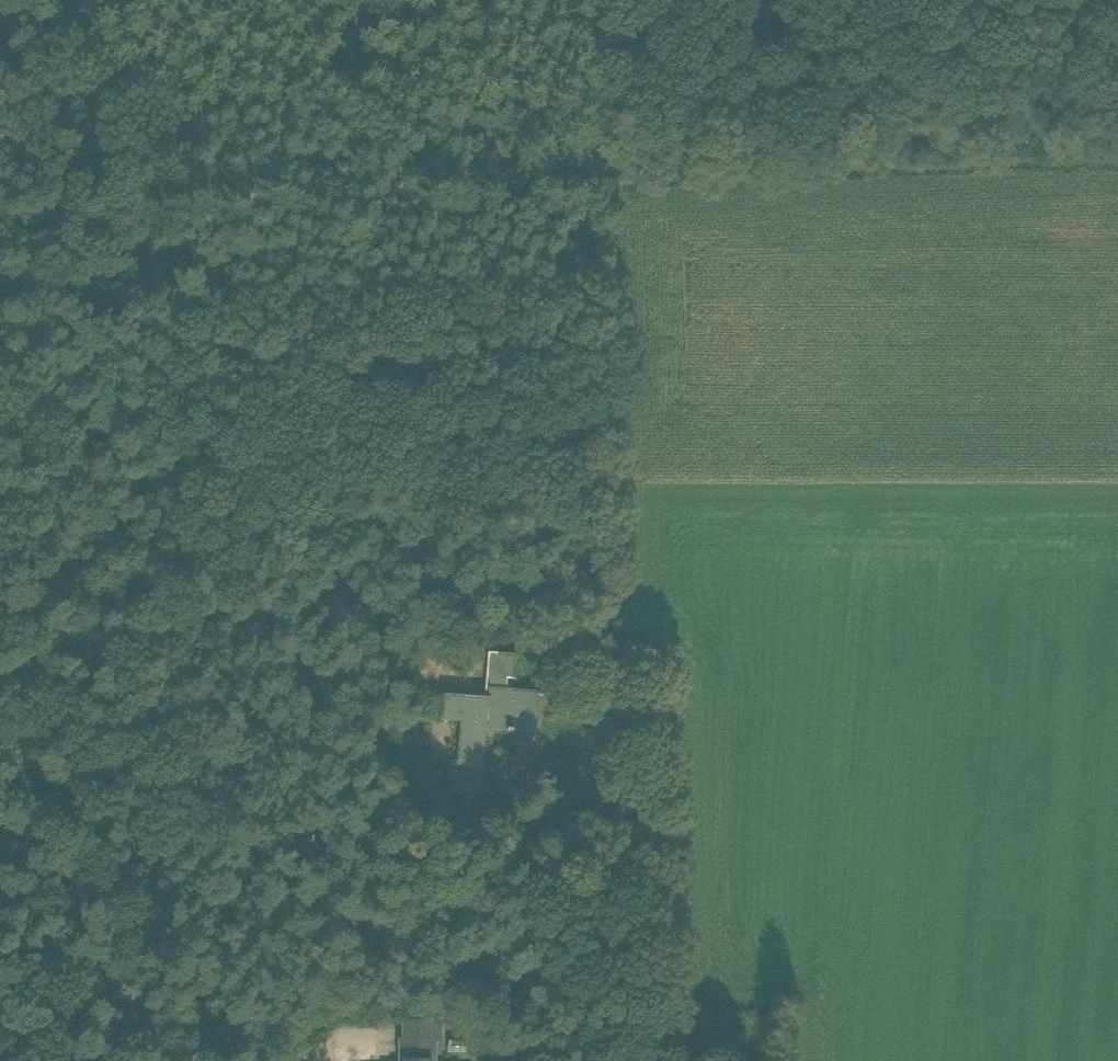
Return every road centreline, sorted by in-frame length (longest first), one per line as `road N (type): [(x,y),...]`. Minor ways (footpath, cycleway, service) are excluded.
road 1 (track): [(108,1060),(175,786),(189,572),(137,233),(106,117)]

